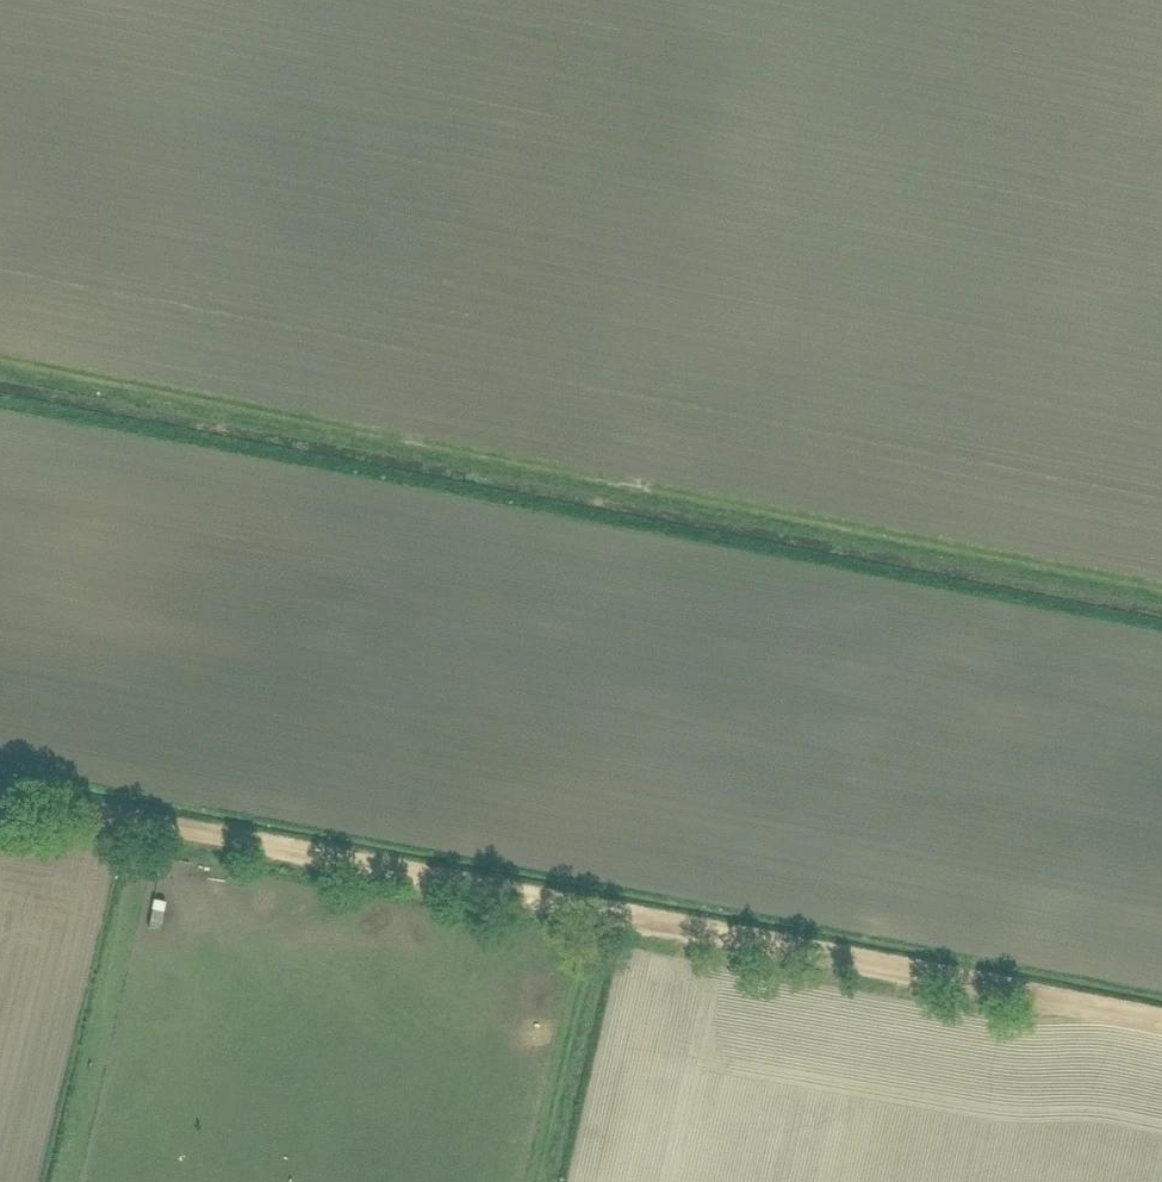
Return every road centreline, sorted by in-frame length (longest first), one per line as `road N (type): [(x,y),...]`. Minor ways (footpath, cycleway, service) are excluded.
road 1 (track): [(1161,1021),(0,793)]

